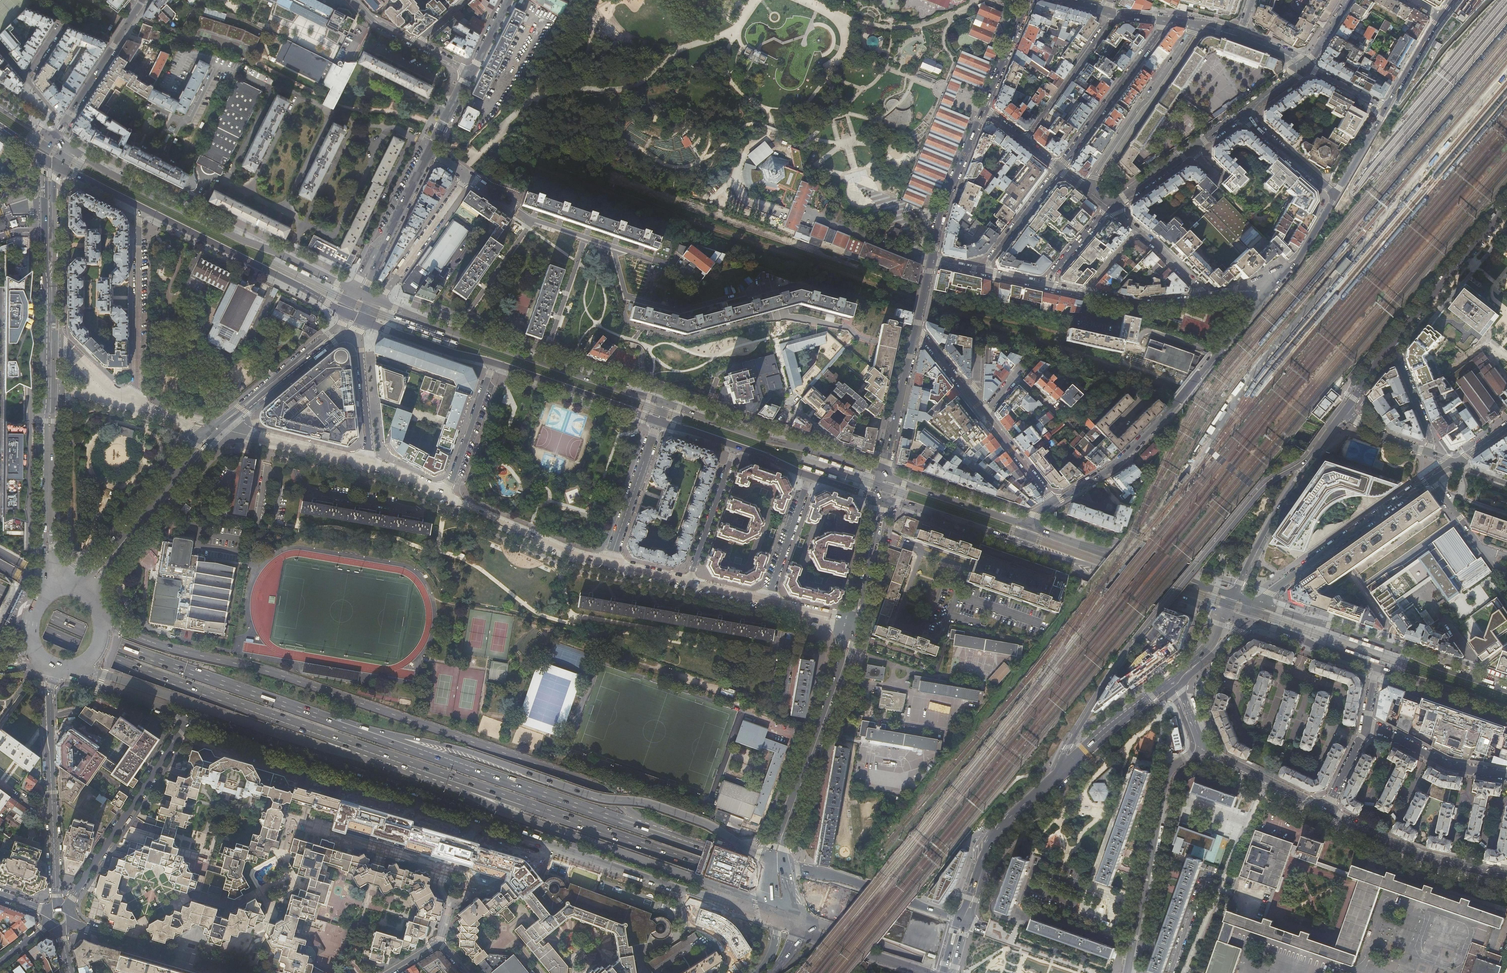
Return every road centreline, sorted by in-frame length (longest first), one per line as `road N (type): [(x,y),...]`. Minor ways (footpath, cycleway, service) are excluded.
road 1 (trunk): [(670,839),(585,781),(291,678),(162,645),(101,616)]
road 2 (trunk): [(471,786),(1008,972)]
road 3 (trunk): [(777,863),(654,805),(588,794),(467,751),(371,733)]
road 4 (trunk): [(1057,972),(670,839)]
road 5 (secondary): [(1308,462),(1266,485),(1163,608),(1089,713),(1060,775)]
road 6 (trunk): [(371,733),(150,658),(0,593)]
road 7 (trunk): [(0,609),(115,661),(356,746)]
road 8 (trunk): [(471,786),(520,817),(776,912)]
road 9 (trunk): [(670,839),(371,733)]
road 10 (tertiary): [(1053,502),(1115,466),(1275,286)]
road 11 (tertiary): [(478,822),(776,912)]
road 12 (tertiary): [(190,719),(478,822)]
road 13 (primary): [(664,403),(377,301)]
road 14 (trunk): [(81,667),(292,738),(356,746)]
road 15 (primary): [(1506,690),(1258,602)]
road 16 (secondary): [(855,623),(777,863)]
road 17 (tertiary): [(1128,972),(1166,777),(1202,748)]
road 18 (primary): [(886,475),(664,403)]
road 19 (primary): [(140,207),(346,312)]
road 20 (tertiary): [(1258,602),(1432,478)]
road 21 (residential): [(75,895),(190,719)]
road 22 (secondary): [(87,588),(217,429)]
road 23 (residential): [(140,207),(138,405)]
road 24 (tertiary): [(49,586),(50,388)]
road 25 (tertiary): [(963,920),(777,863)]
road 26 (residential): [(1506,876),(1412,854),(1326,810)]
road 27 (primary): [(355,291),(187,212)]
road 28 (residential): [(1059,169),(1168,20)]
road 29 (secondary): [(963,920),(993,842),(1060,775)]
road 30 (secondary): [(1506,208),(1392,344)]
road 31 (trunk): [(793,919),(962,972)]
road 32 (residential): [(610,563),(447,494)]
road 33 (residential): [(70,923),(238,972)]
road 34 (primary): [(493,362),(658,420)]
road 35 (residential): [(1241,114),(1108,208)]
road 36 (tertiary): [(984,108),(941,210),(932,260)]
road 37 (residential): [(371,462),(217,429)]
road 38 (residential): [(1112,13),(1026,141)]
road 39 (secondary): [(54,819),(46,665)]
road 40 (residential): [(377,301),(468,177)]
road 41 (tertiary): [(1308,462),(1233,595)]
road 42 (residential): [(387,126),(335,235),(307,222)]
road 43 (secondary): [(217,429),(335,334)]
road 44 (residential): [(1366,723),(1446,765),(1506,775)]
road 45 (residential): [(610,563),(658,420)]
road 46 (primary): [(1027,526),(886,475)]
road 47 (tertiary): [(916,329),(886,475)]
road 48 (trunk): [(1102,972),(963,920)]
road 49 (secondary): [(1060,775),(1174,681)]
road 50 (residential): [(144,0),(64,123)]
road 51 (residential): [(690,582),(736,445)]
road 52 (residential): [(447,494),(493,362)]
road 53 (primary): [(879,498),(1011,542)]
road 54 (residential): [(1326,810),(1202,748)]
road 55 (tertiary): [(793,919),(824,940),(920,972)]
road 56 (primary): [(1247,620),(1376,668)]
road 57 (primary): [(1054,557),(1166,601),(1183,598)]
road 58 (primary): [(1376,668),(1506,710)]
road 59 (primary): [(364,320),(493,362)]
road 60 (primary): [(1054,557),(1183,598)]
road 61 (primary): [(187,212),(69,148)]
road 62 (residential): [(810,475),(767,601)]
road 63 (tertiary): [(51,339),(49,208)]
road 64 (tertiary): [(69,670),(190,719)]
road 65 (primary): [(1206,587),(1083,545)]
road 66 (primary): [(1206,587),(1083,545)]
road 67 (secondary): [(879,498),(855,623)]
road 68 (residential): [(1158,85),(1088,191)]
road 69 (residential): [(987,273),(1059,169)]
road 70 (residential): [(1084,294),(1134,306),(1208,297)]
road 71 (residential): [(1336,196),(1241,114)]
road 72 (residential): [(374,261),(430,150)]
road 73 (trunk): [(356,746),(471,786)]

